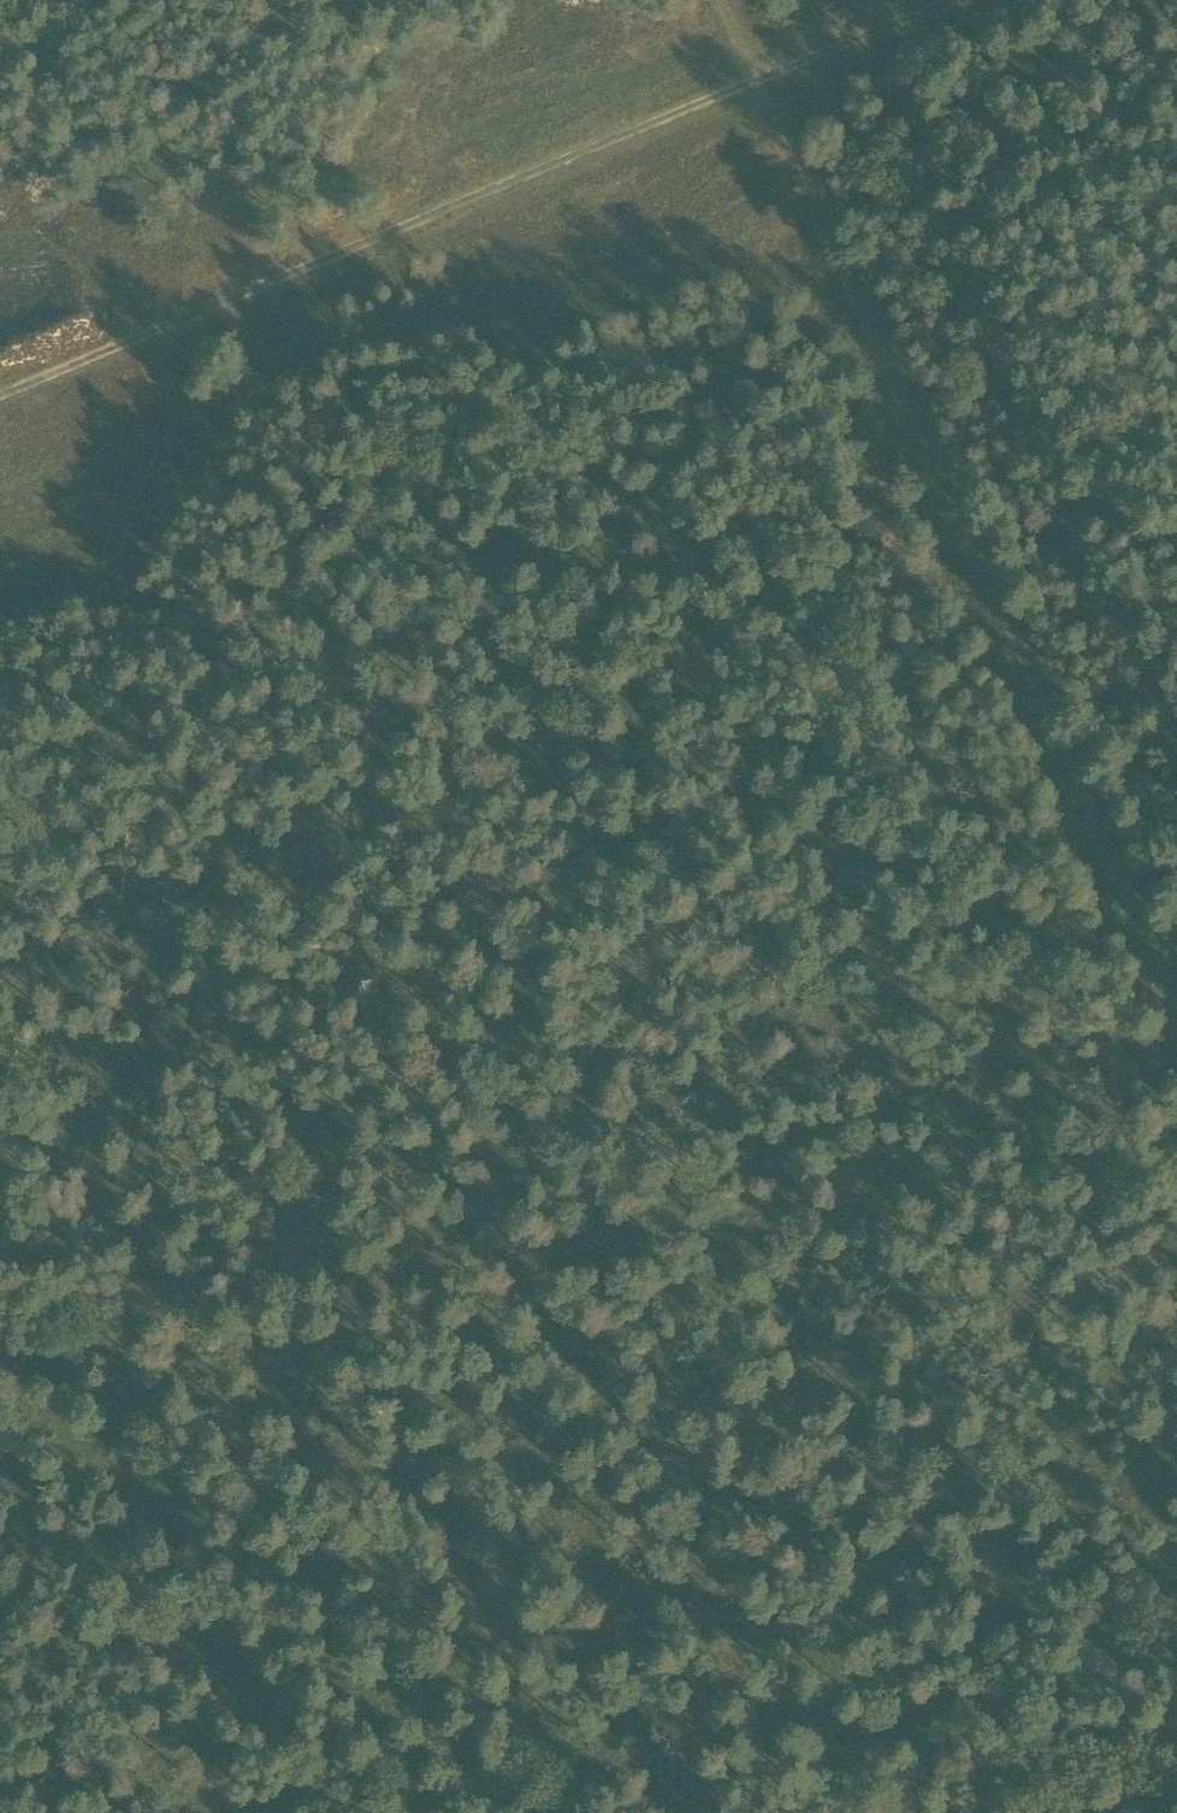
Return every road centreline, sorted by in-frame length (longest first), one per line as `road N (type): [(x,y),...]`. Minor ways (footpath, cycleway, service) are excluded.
road 1 (track): [(0,388),(958,0)]

